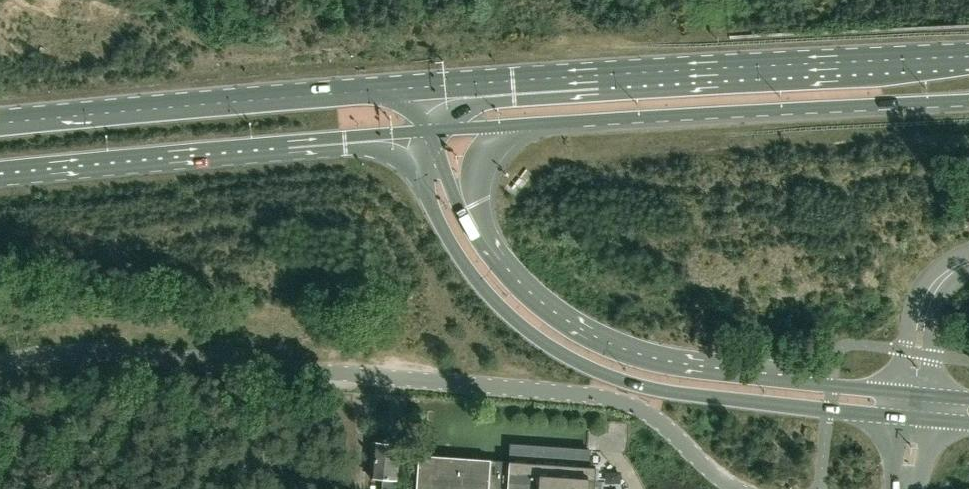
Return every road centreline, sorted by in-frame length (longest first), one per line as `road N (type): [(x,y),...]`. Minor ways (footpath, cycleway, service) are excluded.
road 1 (tertiary): [(418,133),(426,191),(448,239),(491,297),(568,357),(662,391),(913,417)]
road 2 (primary): [(968,57),(428,87)]
road 3 (tertiary): [(912,394),(655,359),(609,344),(530,292),(468,209)]
road 4 (primary): [(504,126),(968,101)]
road 5 (primary): [(428,87),(0,122)]
road 6 (primary): [(0,168),(418,133)]
road 7 (unclassified): [(737,488),(674,431),(628,404),(354,373)]
road 8 (unclassified): [(0,363),(89,350),(354,373)]

